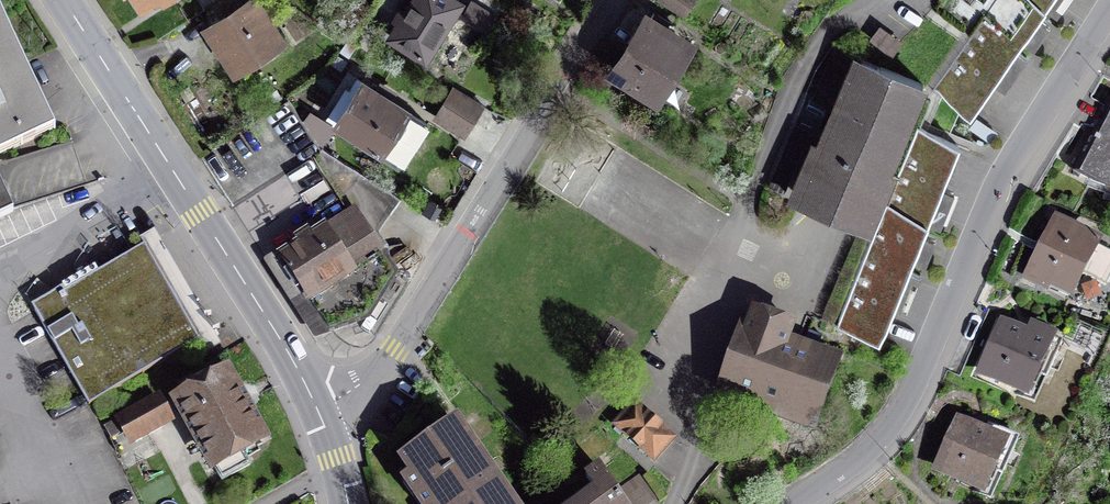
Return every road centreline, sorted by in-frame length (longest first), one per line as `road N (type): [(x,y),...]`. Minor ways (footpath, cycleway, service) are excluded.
road 1 (tertiary): [(1109,12),(1015,164),(904,410),(873,448),(795,503)]
road 2 (residential): [(677,503),(698,465),(752,204),(793,82),(830,28),(871,0)]
road 3 (residential): [(318,410),(356,393),(398,349),(617,0)]
road 4 (tertiary): [(318,410),(64,0)]

